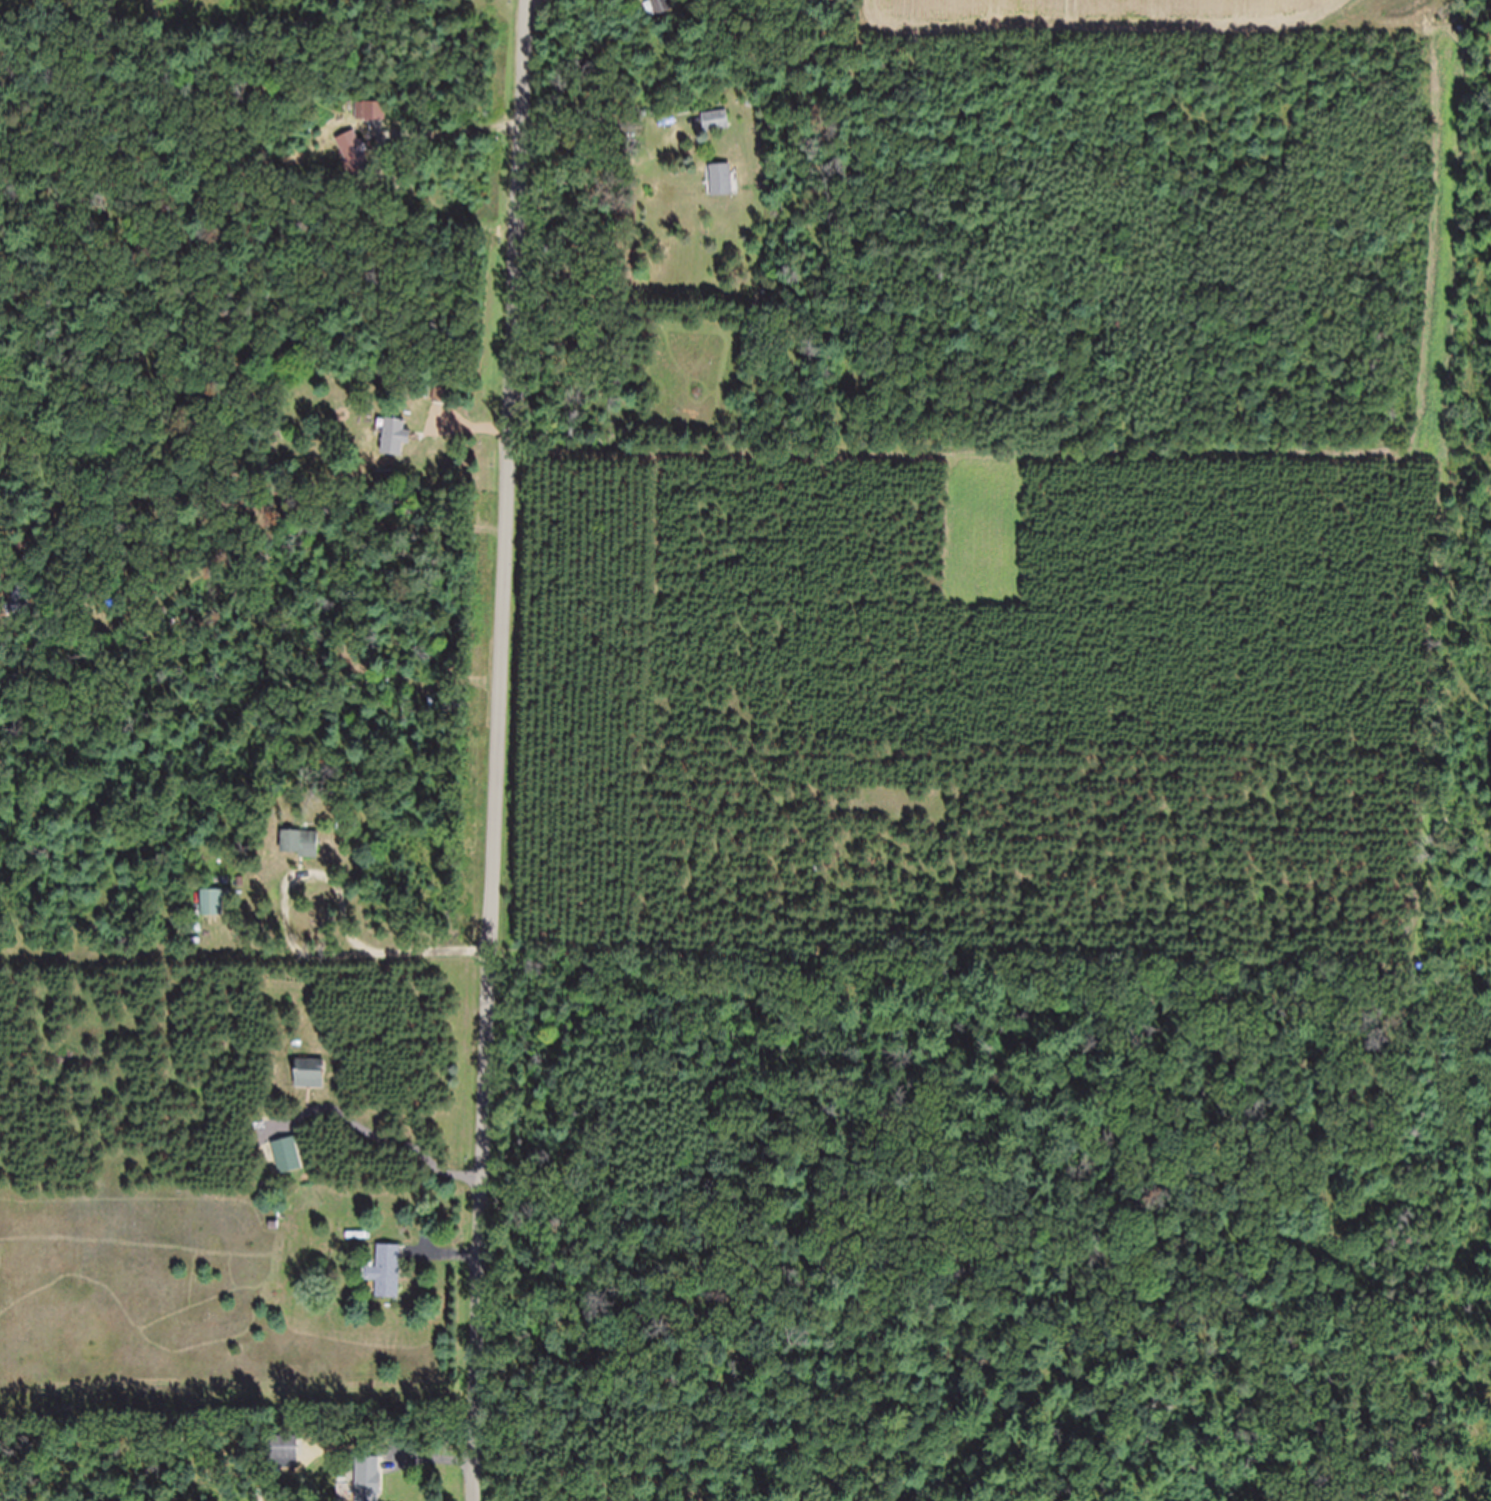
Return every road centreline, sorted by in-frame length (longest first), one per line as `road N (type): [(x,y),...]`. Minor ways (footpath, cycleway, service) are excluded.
road 1 (tertiary): [(477,1500),(493,617),(522,0)]

